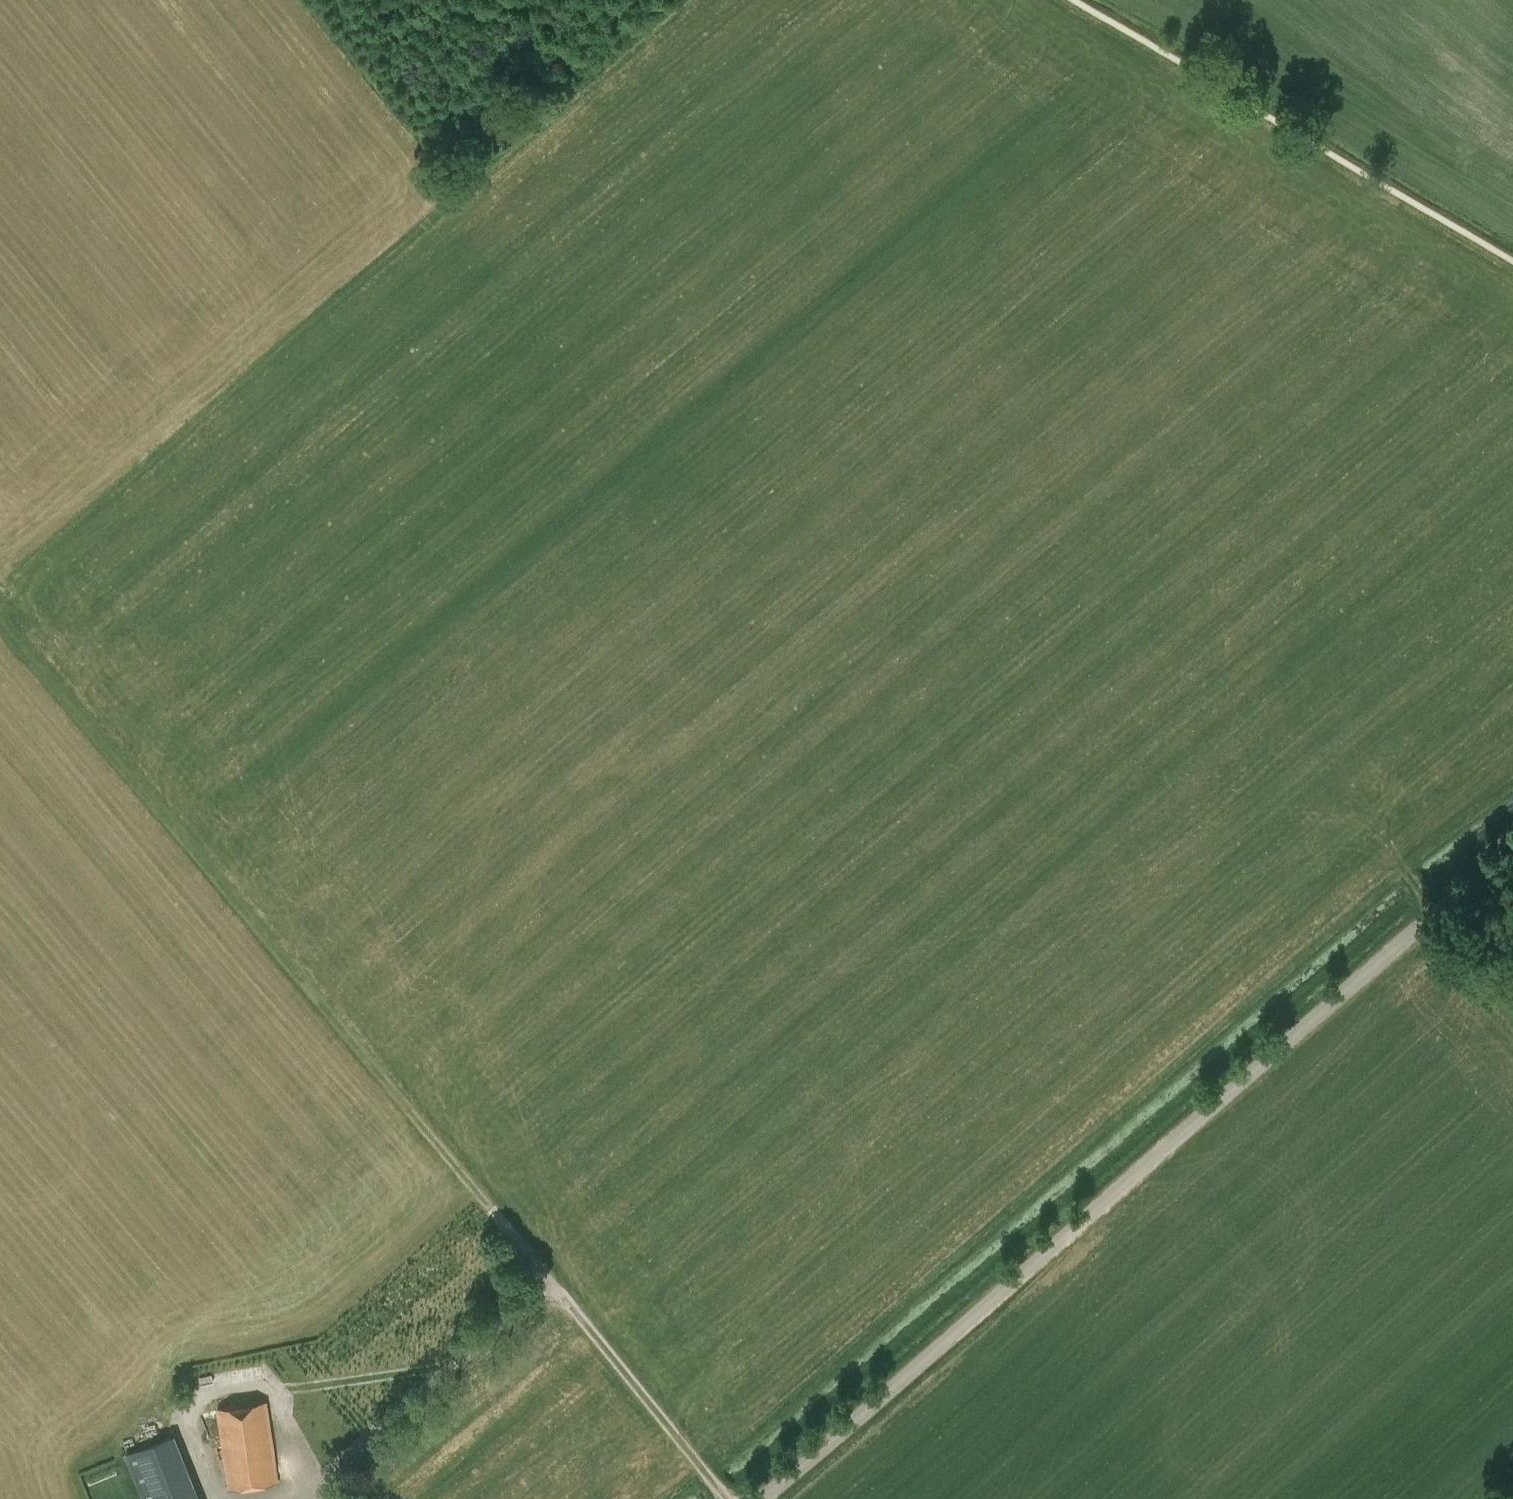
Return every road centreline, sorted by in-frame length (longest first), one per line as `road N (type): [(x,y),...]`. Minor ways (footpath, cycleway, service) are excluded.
road 1 (track): [(0,622),(725,1498)]
road 2 (unclassified): [(760,1498),(1394,951),(1512,859)]

